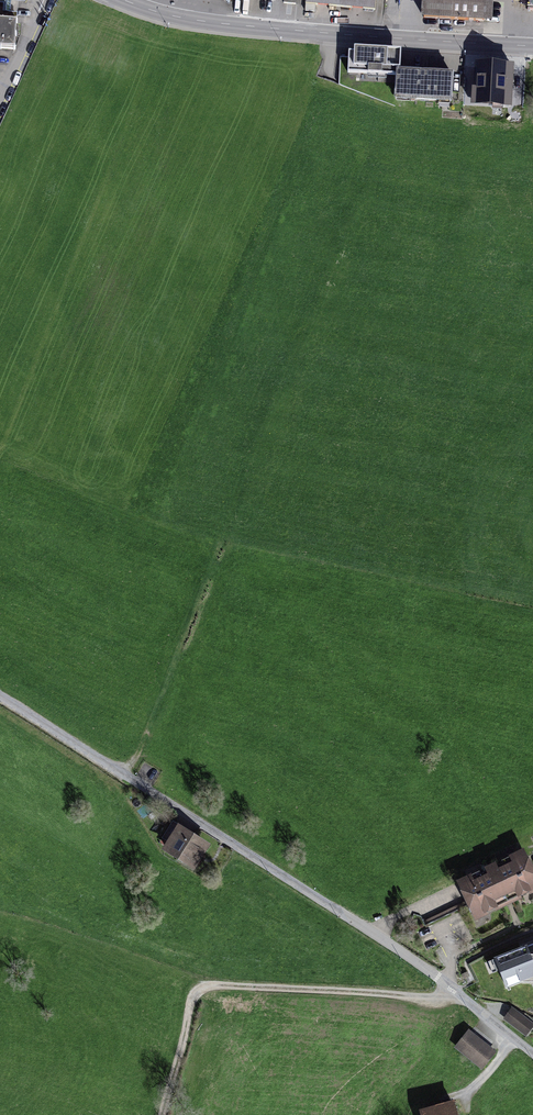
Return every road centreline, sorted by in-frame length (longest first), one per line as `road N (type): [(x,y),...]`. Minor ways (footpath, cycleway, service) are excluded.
road 1 (residential): [(0,695),(289,876),(532,1056)]
road 2 (residential): [(120,0),(172,19),(262,31),(532,48)]
road 3 (track): [(458,996),(202,987),(162,1114)]

